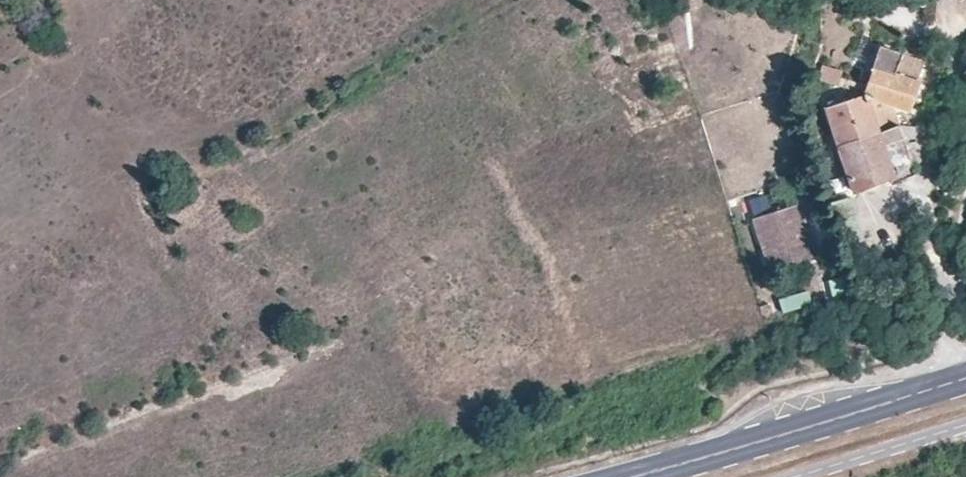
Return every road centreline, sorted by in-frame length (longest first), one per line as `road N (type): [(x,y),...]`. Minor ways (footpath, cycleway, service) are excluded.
road 1 (tertiary): [(633,476),(965,376)]

